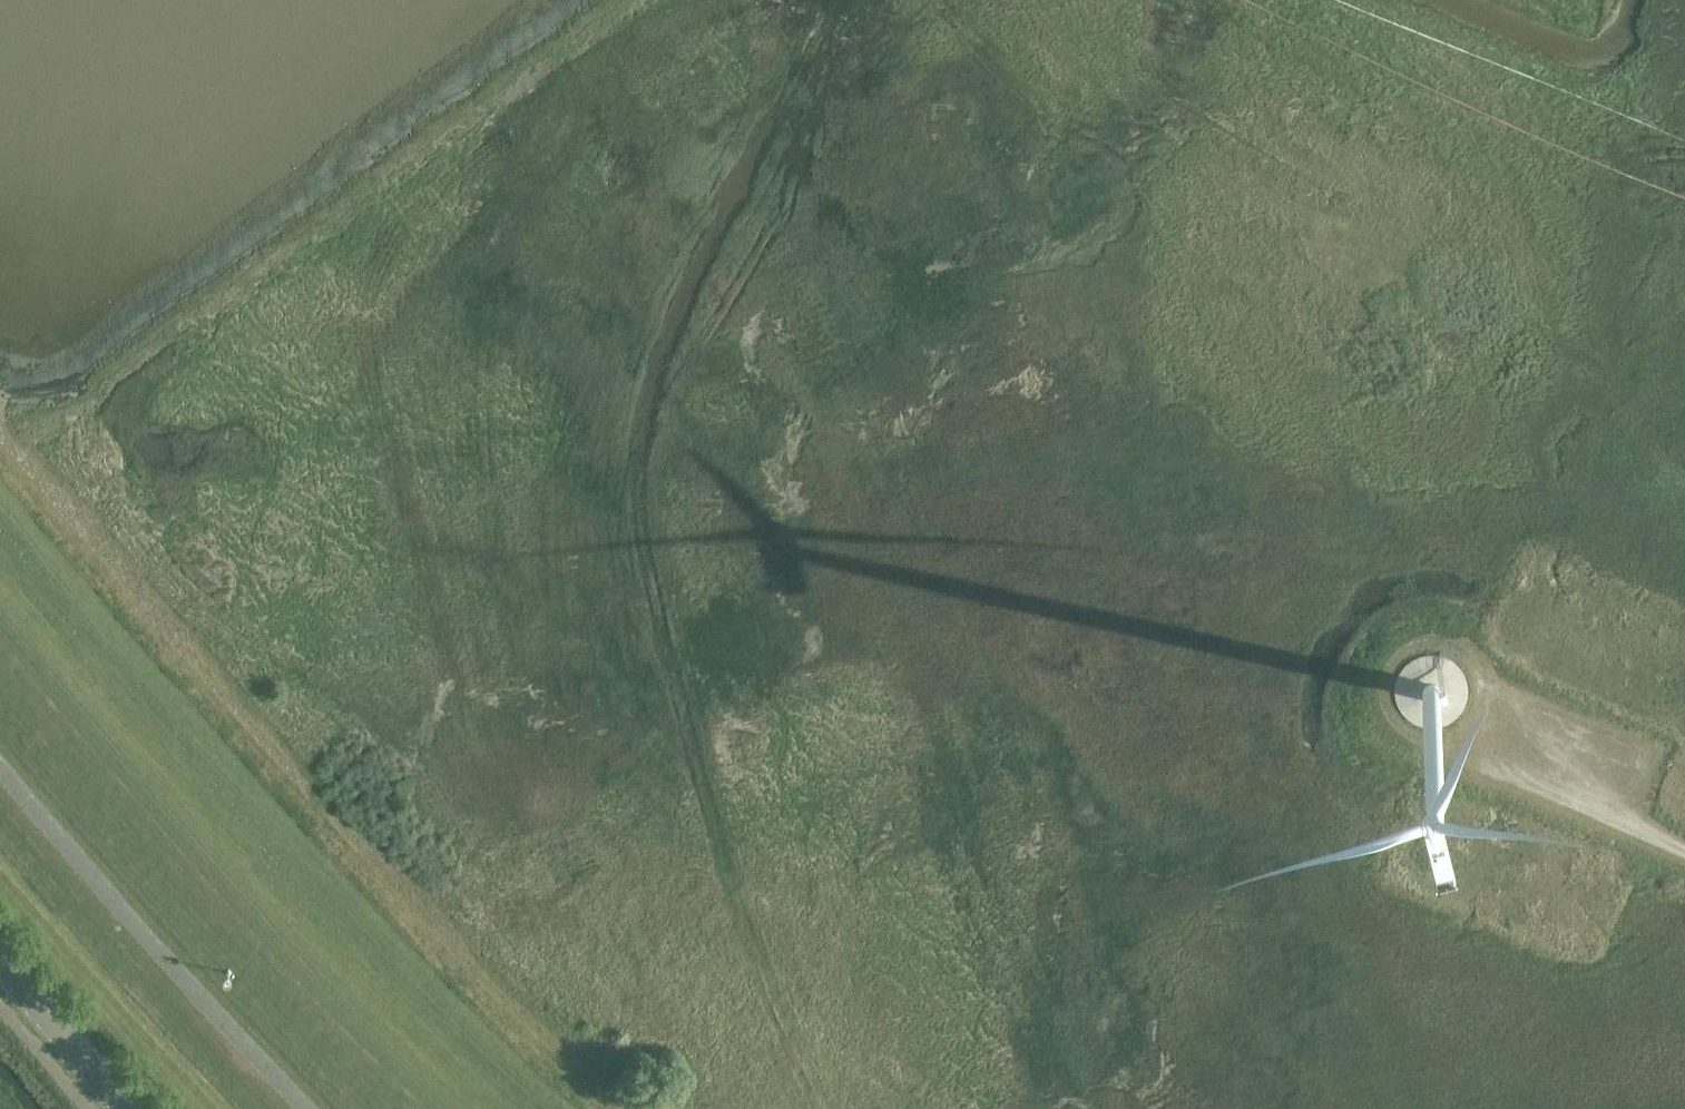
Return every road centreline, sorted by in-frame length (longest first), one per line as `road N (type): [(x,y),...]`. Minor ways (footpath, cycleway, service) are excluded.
road 1 (tertiary): [(0,955),(134,1108)]

